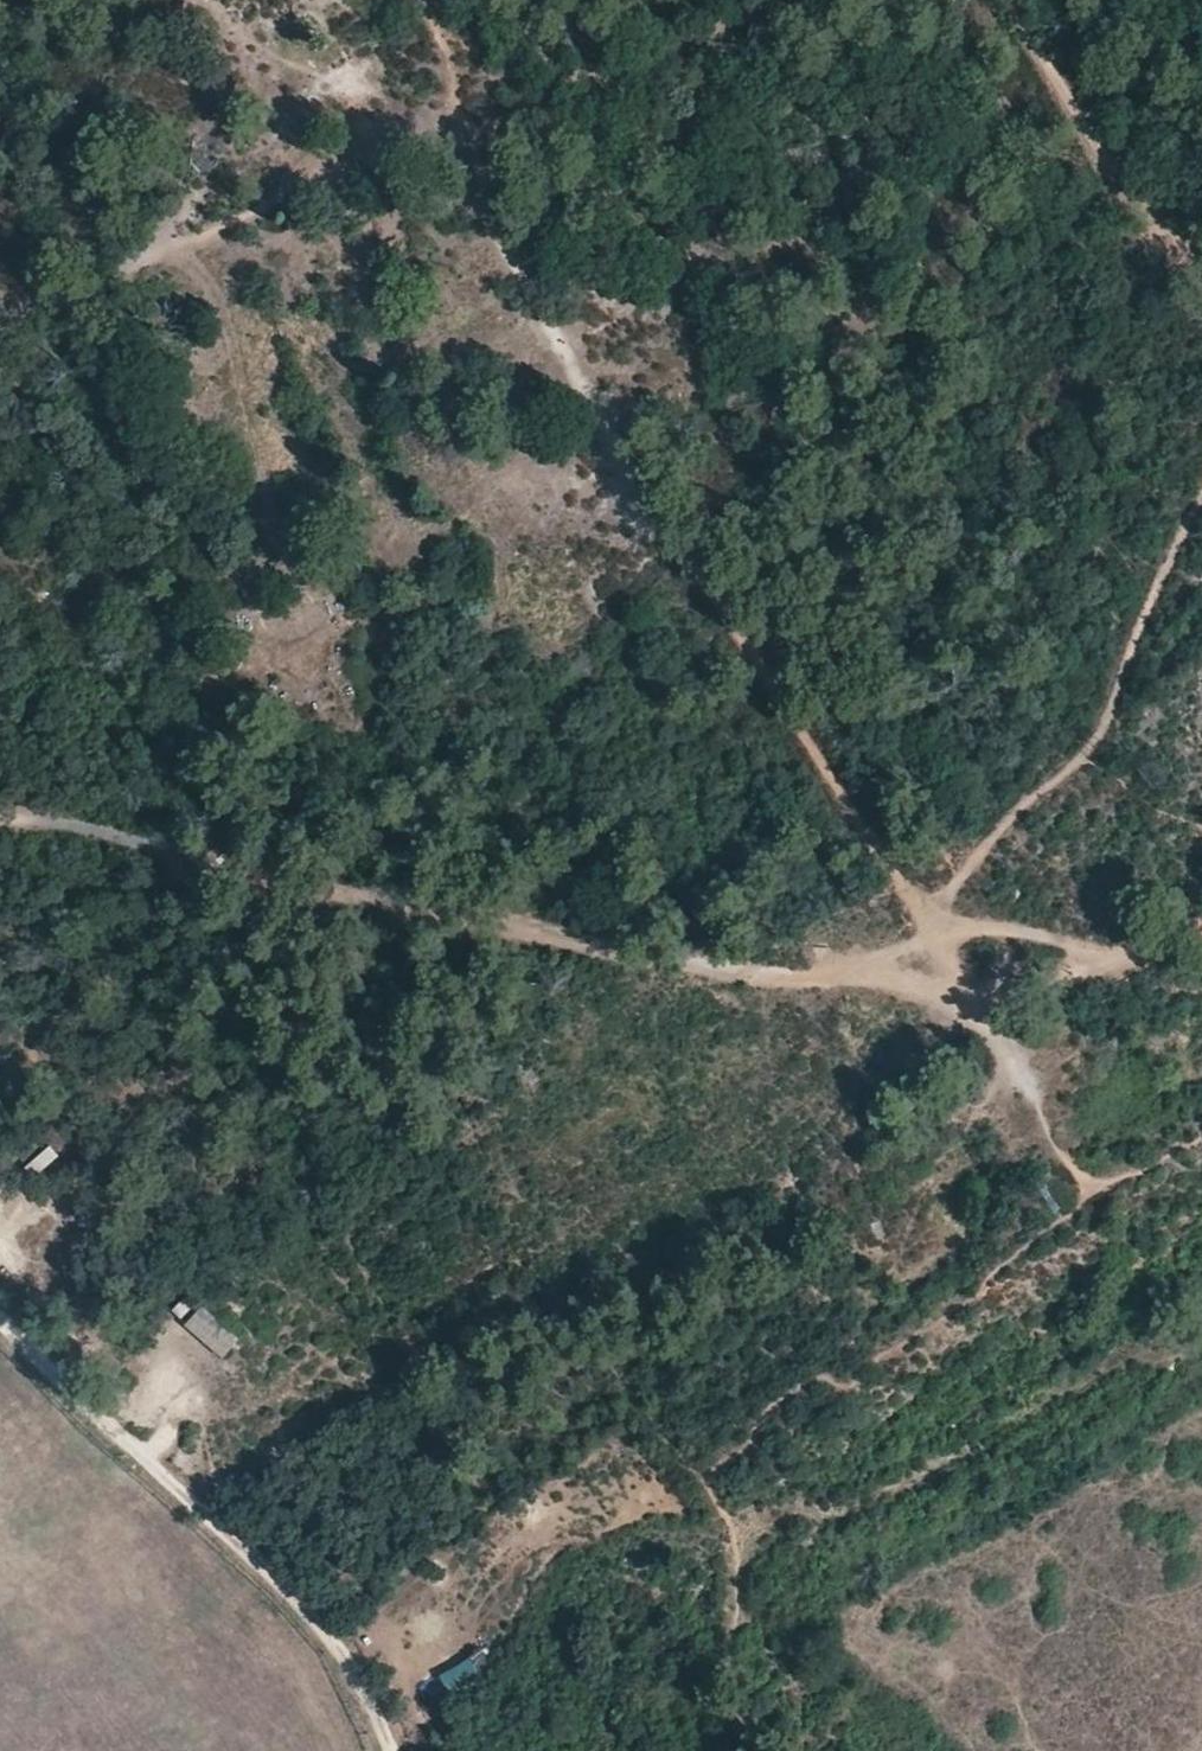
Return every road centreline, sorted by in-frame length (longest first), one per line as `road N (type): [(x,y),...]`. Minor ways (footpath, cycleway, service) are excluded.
road 1 (track): [(384,1750),(354,1675),(320,1621),(0,1326)]
road 2 (track): [(1201,491),(1133,634),(1103,719),(1073,768),(1023,801),(975,854),(939,934)]

